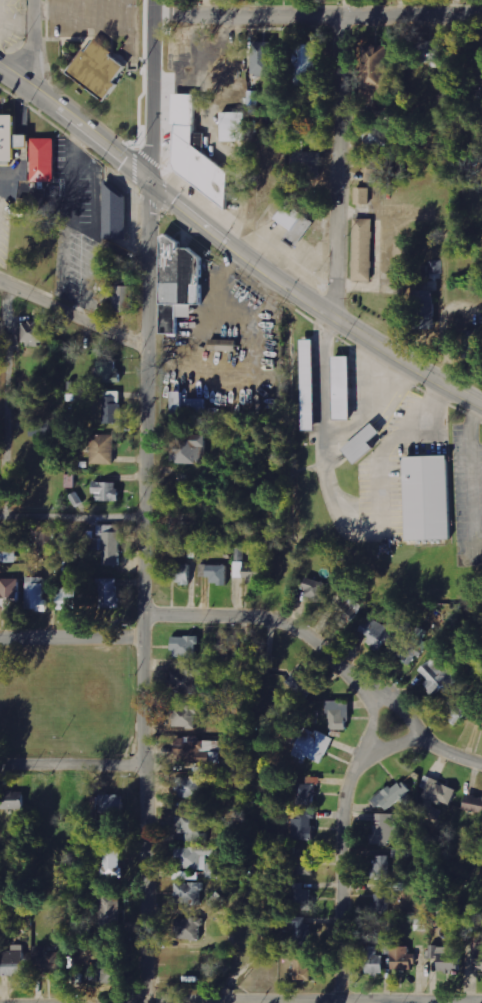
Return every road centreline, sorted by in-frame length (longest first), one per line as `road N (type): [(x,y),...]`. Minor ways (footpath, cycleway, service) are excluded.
road 1 (residential): [(145,1002),(149,179)]
road 2 (primary): [(481,405),(329,315),(0,72)]
road 3 (residential): [(481,1001),(0,1002)]
road 4 (residential): [(481,763),(425,737),(403,708),(293,621),(251,610),(147,608)]
road 5 (residential): [(481,14),(151,13)]
road 6 (residential): [(346,1002),(342,806),(349,771),(366,754),(371,688)]
road 7 (residential): [(329,315),(335,13)]
road 8 (residential): [(4,515),(7,286)]
road 9 (tertiary): [(149,179),(151,0)]
road 10 (residential): [(148,351),(0,283)]
road 11 (residential): [(147,514),(0,515)]
road 12 (residential): [(0,633),(146,633)]

